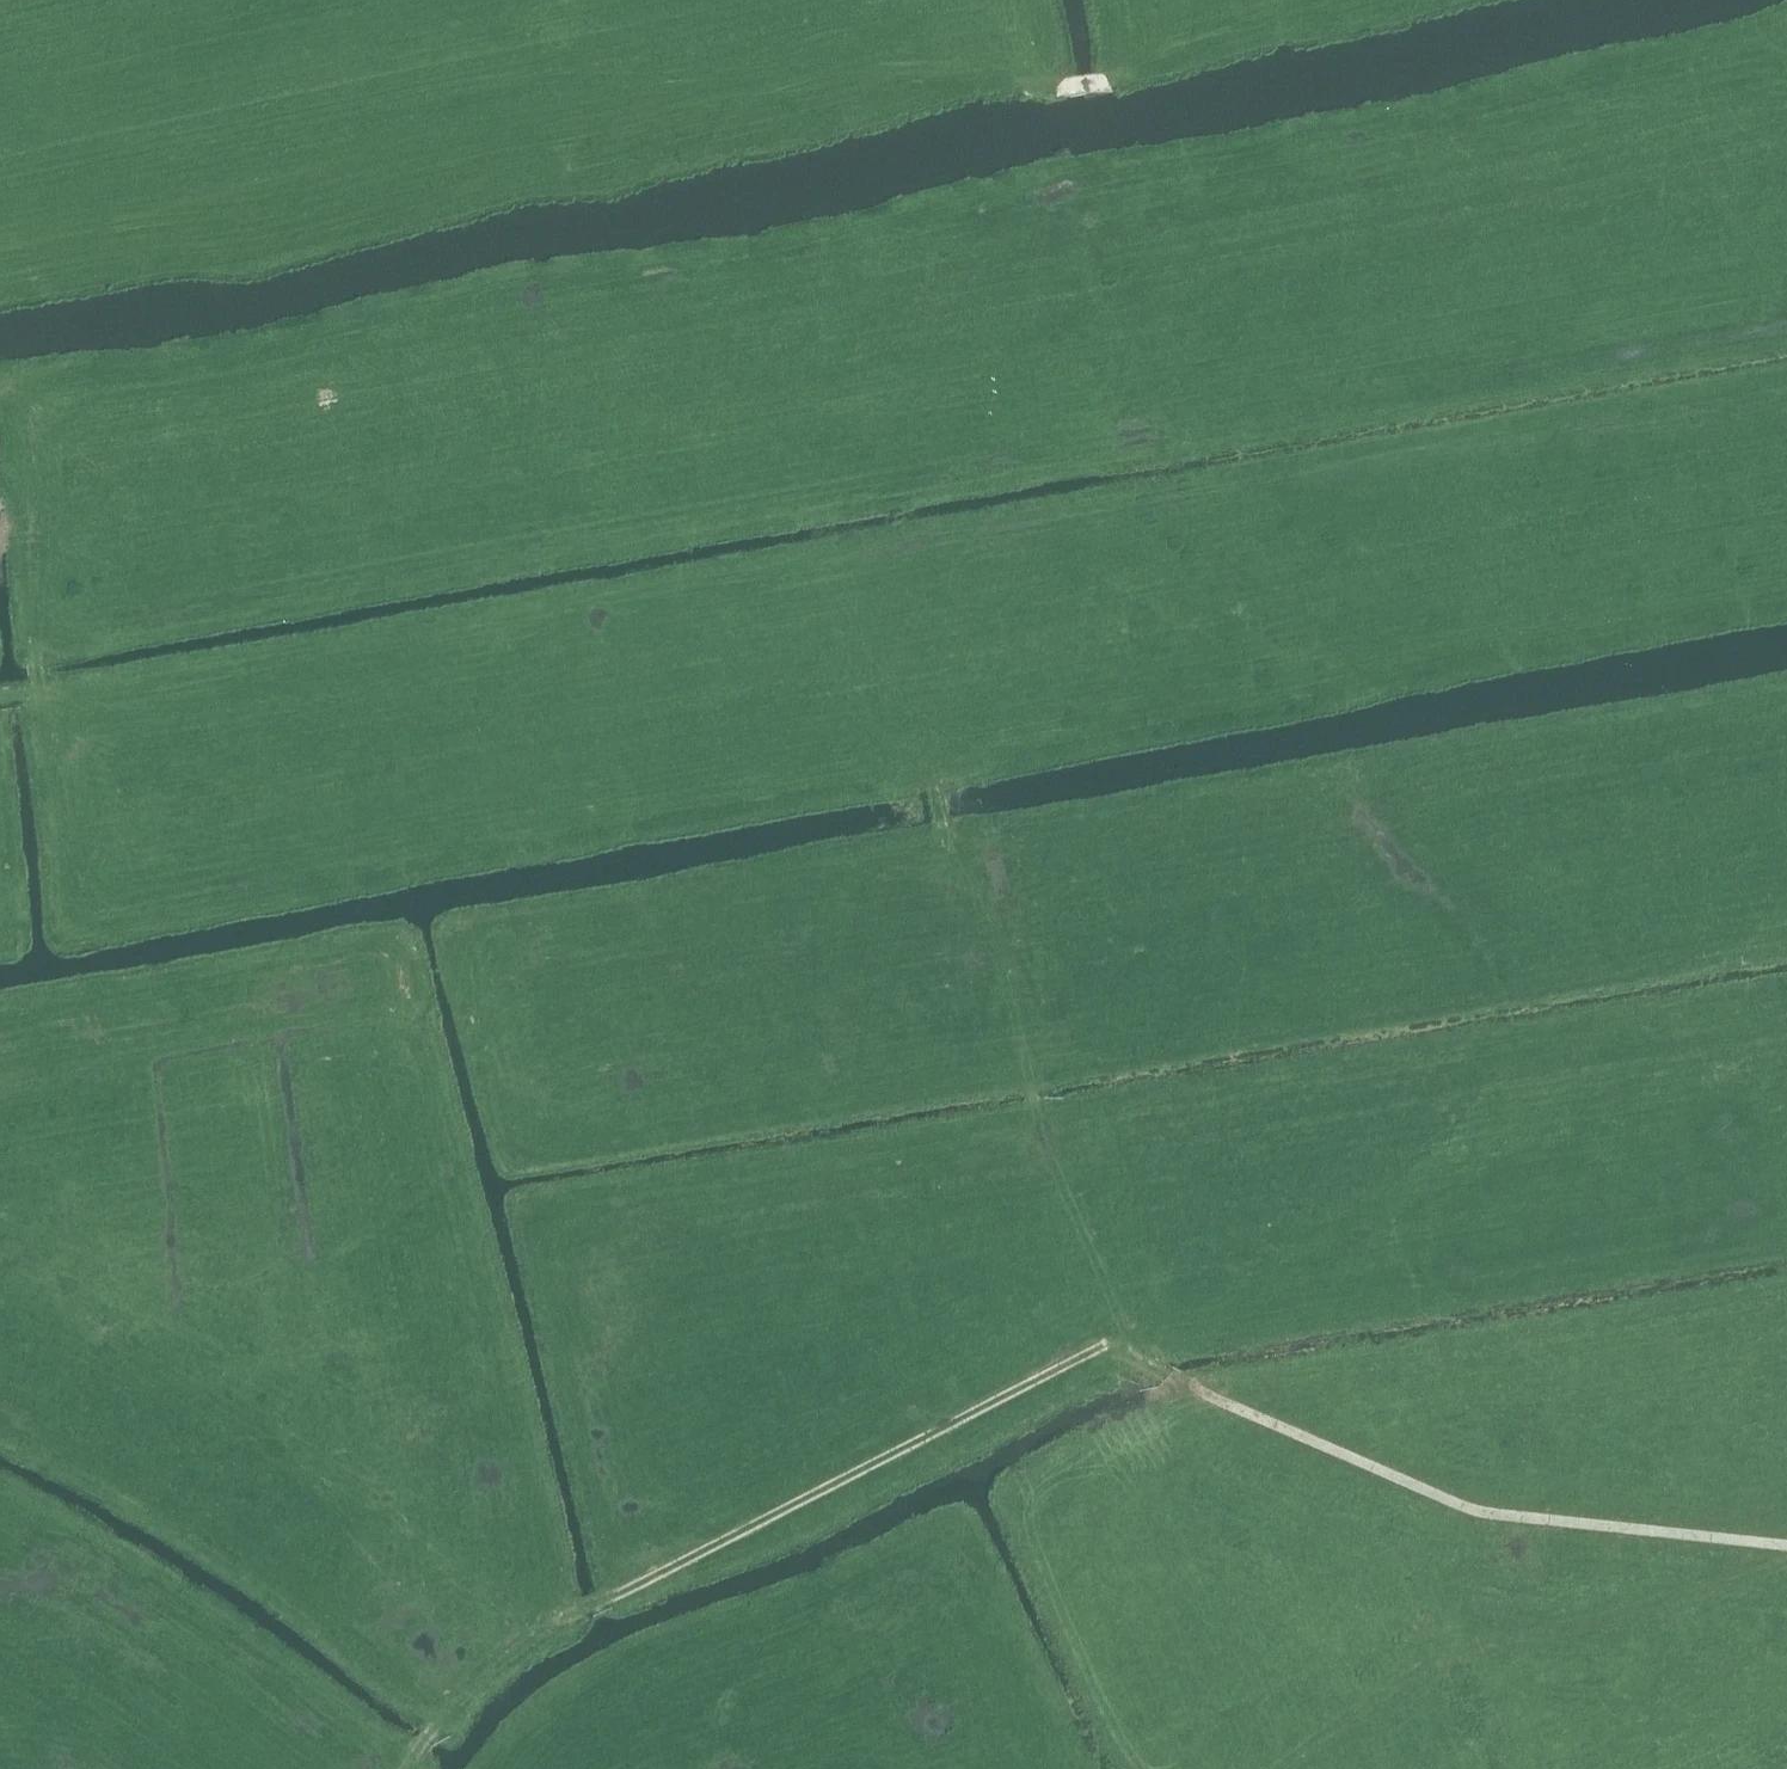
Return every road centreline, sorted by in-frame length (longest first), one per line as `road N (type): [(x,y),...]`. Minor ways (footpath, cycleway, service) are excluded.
road 1 (track): [(407,1768),(470,1687),(575,1616),(1106,1350),(1468,1518),(1786,1543)]

